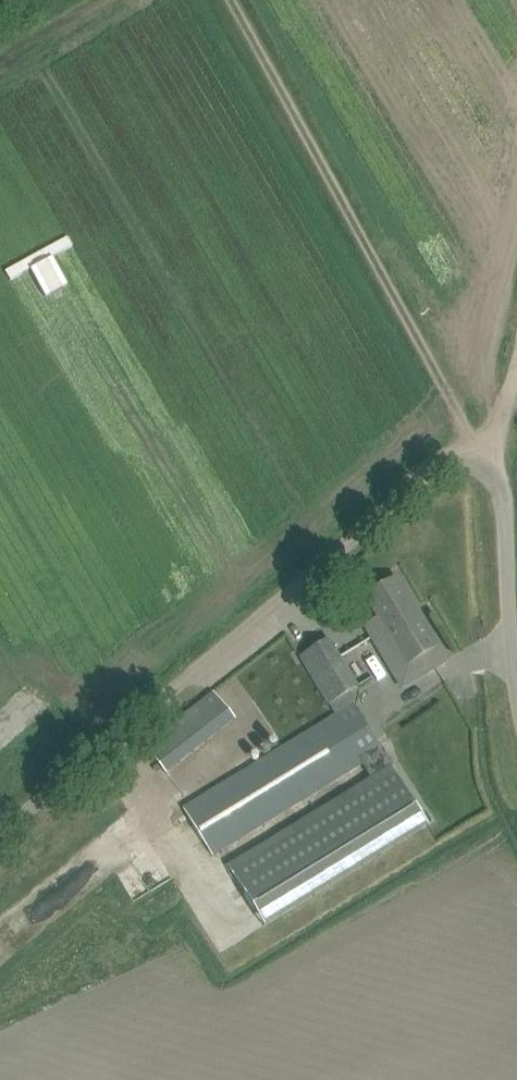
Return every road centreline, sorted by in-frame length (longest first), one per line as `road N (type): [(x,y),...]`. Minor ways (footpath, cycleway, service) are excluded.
road 1 (unclassified): [(0,835),(465,446),(490,445),(505,479),(516,704)]
road 2 (track): [(233,0),(490,445),(502,432),(516,378)]

